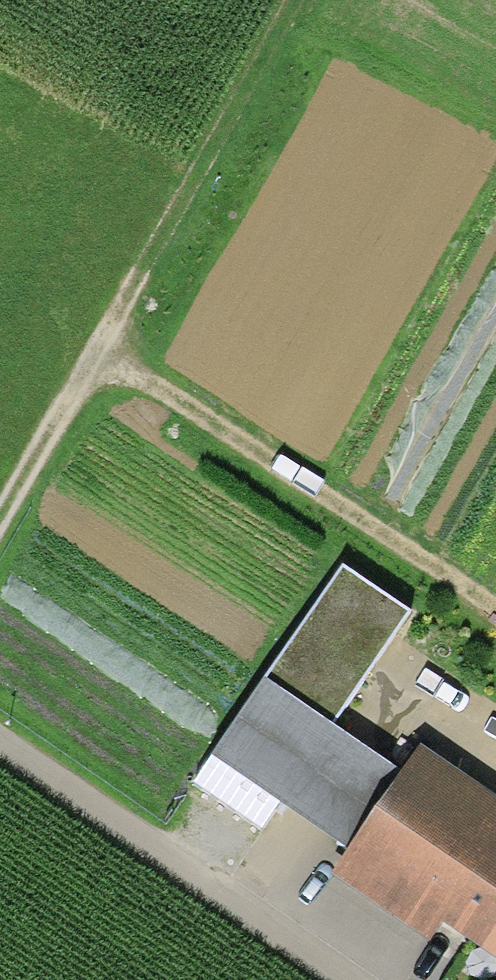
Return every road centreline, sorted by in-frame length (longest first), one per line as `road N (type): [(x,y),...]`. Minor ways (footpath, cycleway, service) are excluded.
road 1 (track): [(294,0),(0,511)]
road 2 (track): [(93,350),(495,622)]
road 3 (track): [(356,979),(0,735)]

